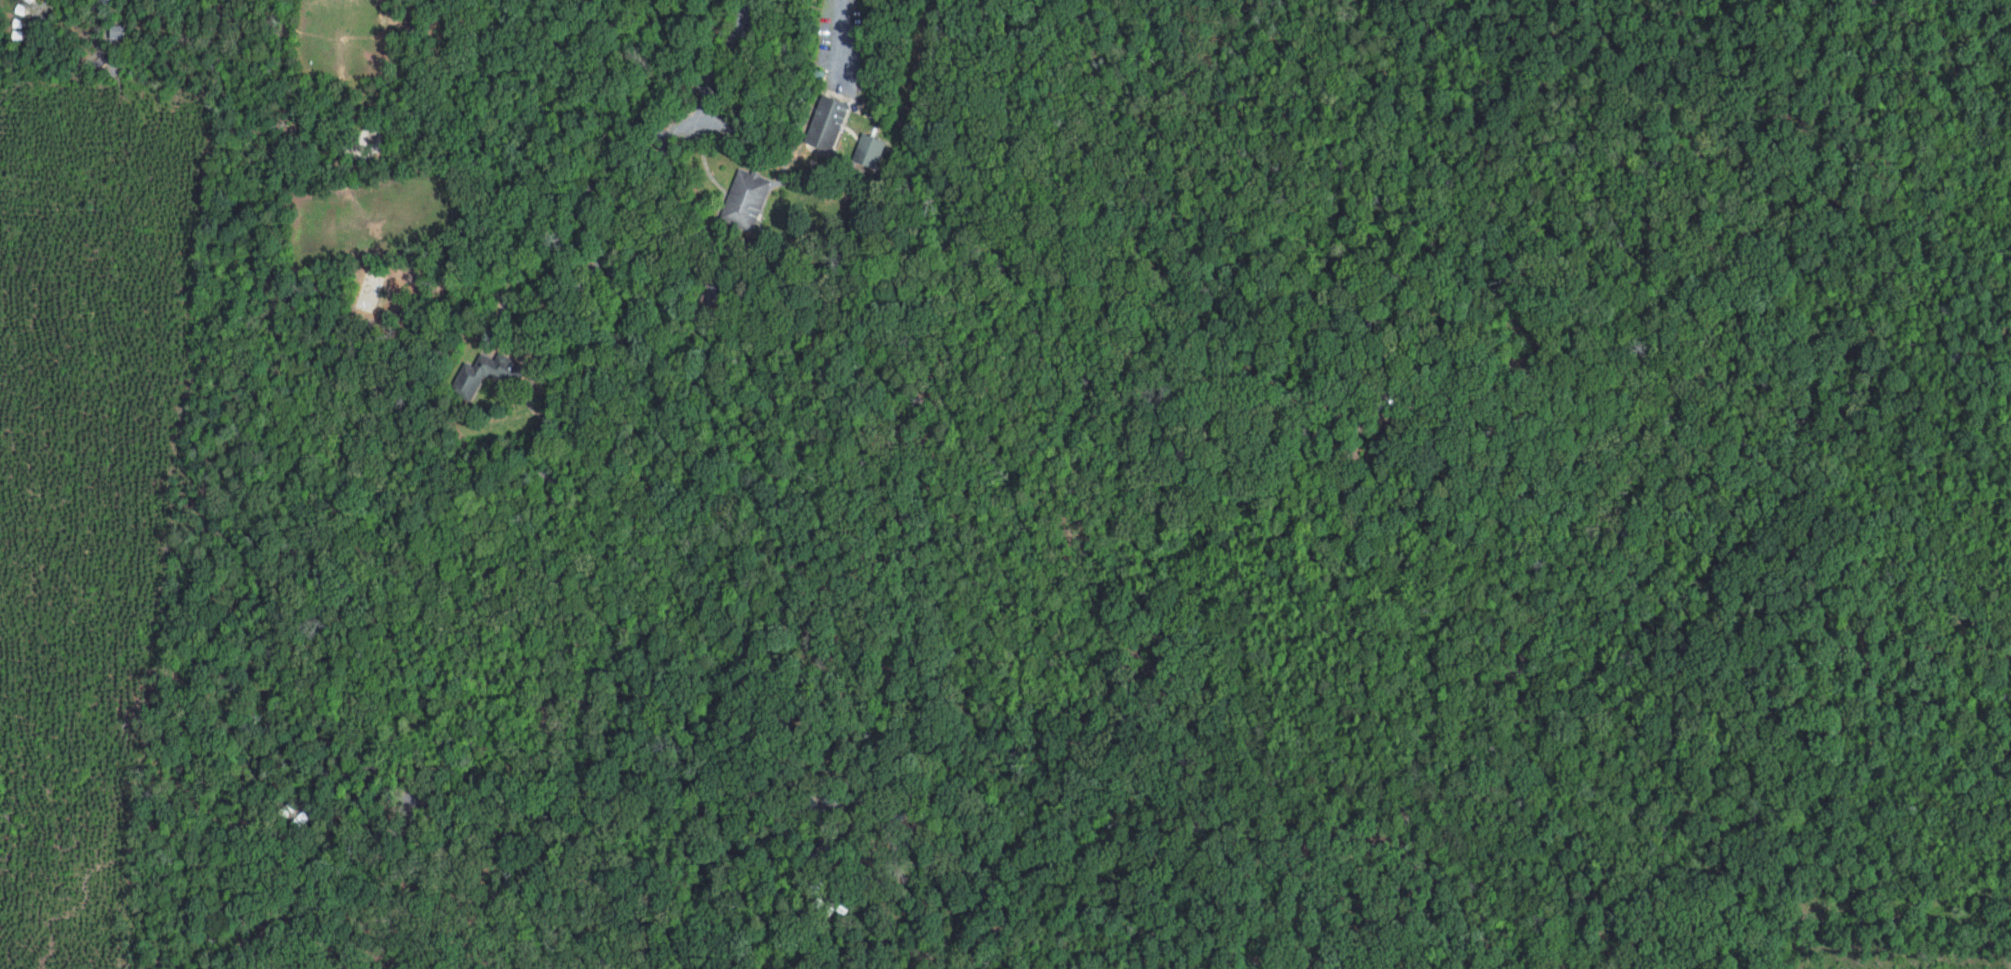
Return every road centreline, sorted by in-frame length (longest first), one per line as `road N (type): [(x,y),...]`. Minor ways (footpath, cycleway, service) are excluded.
road 1 (residential): [(746,0),(704,80),(701,115)]

